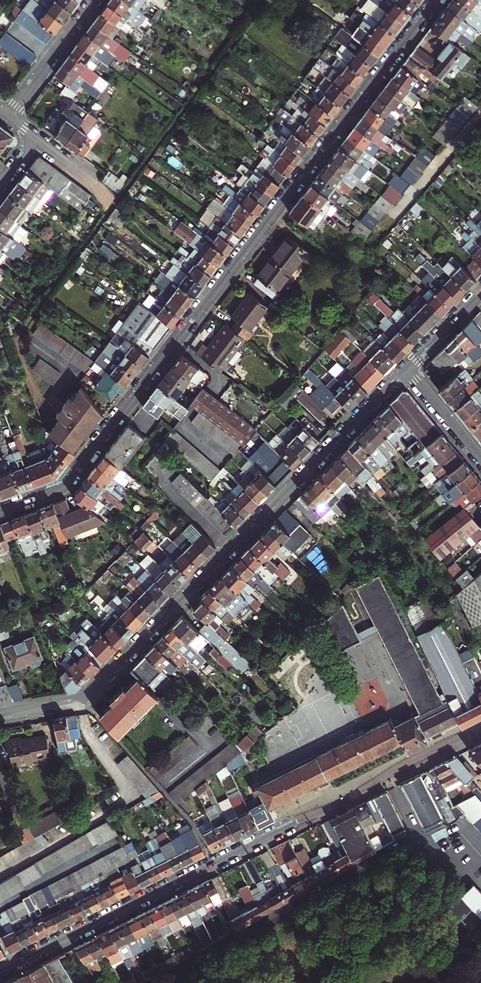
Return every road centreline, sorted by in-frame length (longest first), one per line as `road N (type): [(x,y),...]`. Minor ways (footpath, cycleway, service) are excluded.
road 1 (residential): [(0,512),(72,477),(435,0)]
road 2 (residential): [(406,371),(86,698),(0,718)]
road 3 (residential): [(0,971),(480,729)]
road 4 (residential): [(94,0),(6,117)]

